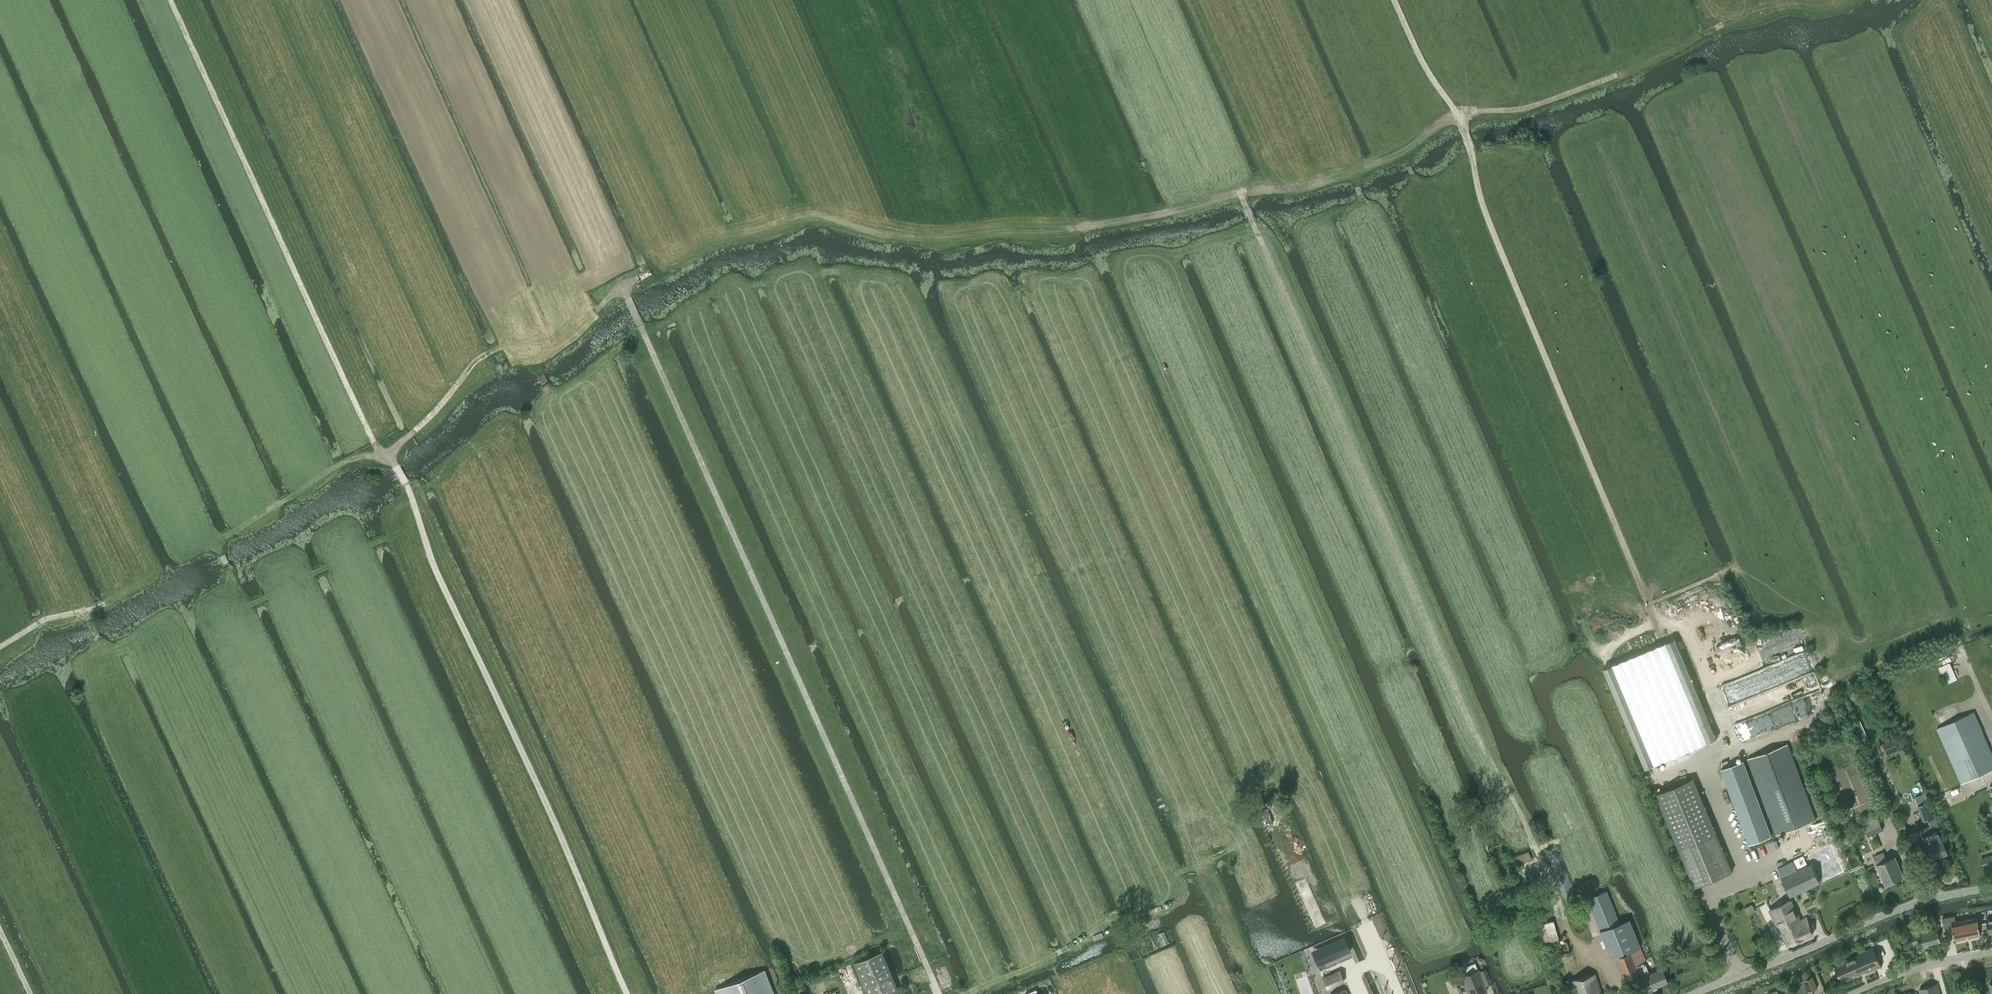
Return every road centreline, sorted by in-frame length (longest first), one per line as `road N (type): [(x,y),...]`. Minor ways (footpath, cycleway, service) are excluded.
road 1 (track): [(629,993),(432,563),(408,486),(376,445),(170,0)]
road 2 (track): [(1102,221),(1350,171),(1460,116),(1484,206),(1656,619),(1685,630),(1728,743)]
road 3 (track): [(1564,918),(1548,871),(1466,715),(1240,190)]
road 4 (track): [(937,993),(628,298)]
road 5 (track): [(1395,0),(1460,116),(1522,109),(1619,77),(1734,19),(1824,0)]
road 6 (track): [(221,553),(235,532),(357,458),(387,456),(501,372),(538,357),(621,287),(628,298)]
road 7 (track): [(621,287),(747,232),(810,215),(869,232),(985,235),(1008,228)]
road 8 (unclassified): [(1693,993),(1907,906),(1991,888)]
road 9 (track): [(1991,176),(1938,0)]
road 10 (residential): [(1848,993),(1991,952)]

